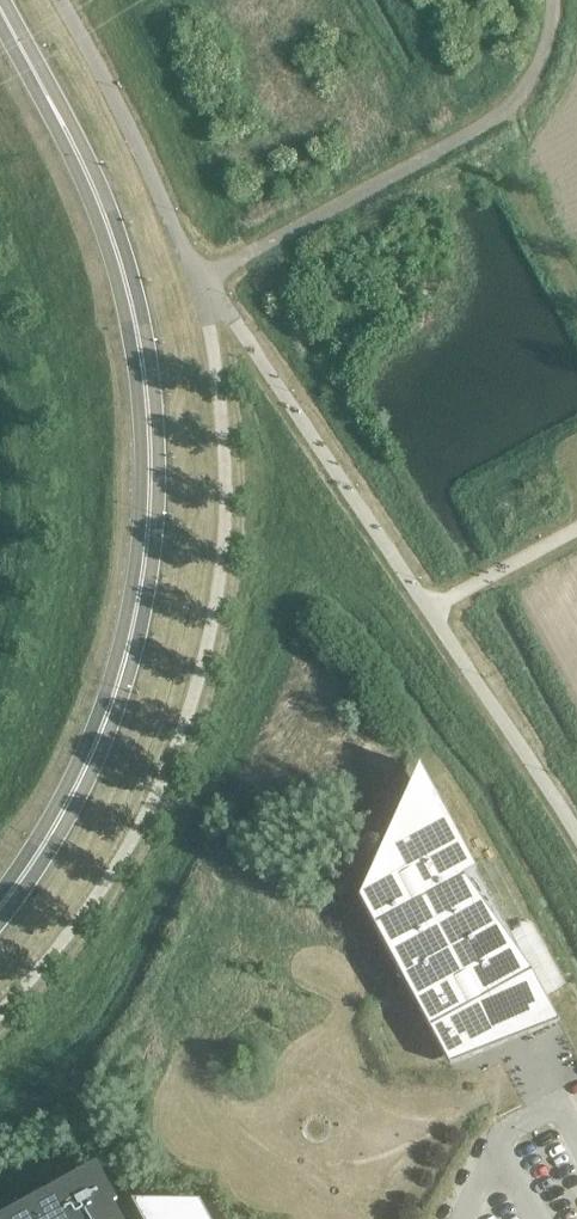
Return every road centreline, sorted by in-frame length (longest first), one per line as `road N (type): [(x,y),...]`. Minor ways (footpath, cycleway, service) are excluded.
road 1 (secondary): [(0,902),(89,767),(143,571),(150,442),(137,316),(115,231),(0,5)]

